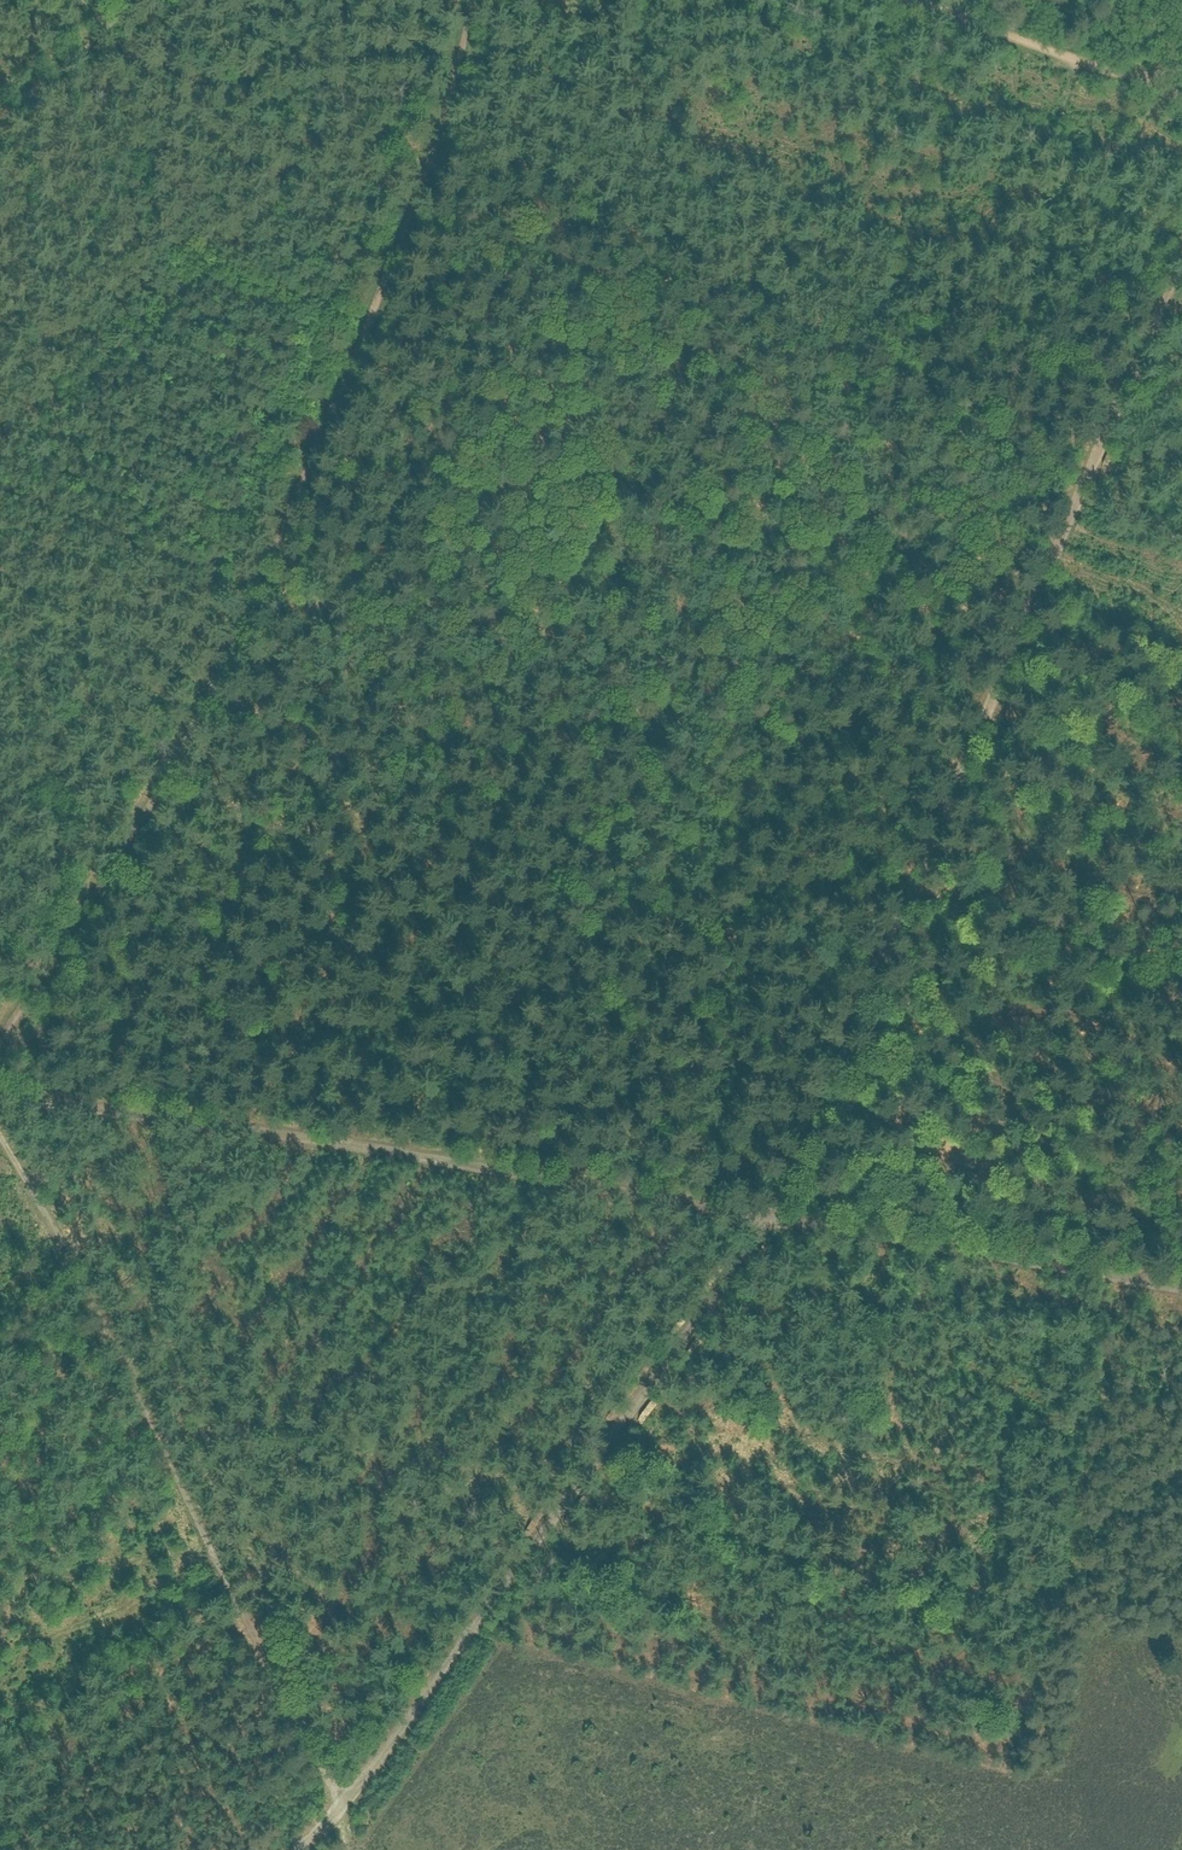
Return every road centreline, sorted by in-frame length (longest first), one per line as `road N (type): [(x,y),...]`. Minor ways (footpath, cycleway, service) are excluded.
road 1 (track): [(477,0),(438,135),(240,634),(0,1039)]
road 2 (track): [(304,1849),(340,1812),(453,1645),(482,1616),(763,1211)]
road 3 (track): [(0,1093),(763,1211)]
road 4 (track): [(879,960),(1177,269)]
road 5 (track): [(1181,1286),(763,1211),(879,960)]
road 6 (track): [(308,1744),(104,1322)]
road 7 (track): [(907,0),(1120,79),(1181,71)]
road 8 (track): [(104,1322),(0,1130)]
road 9 (track): [(134,0),(0,110)]

